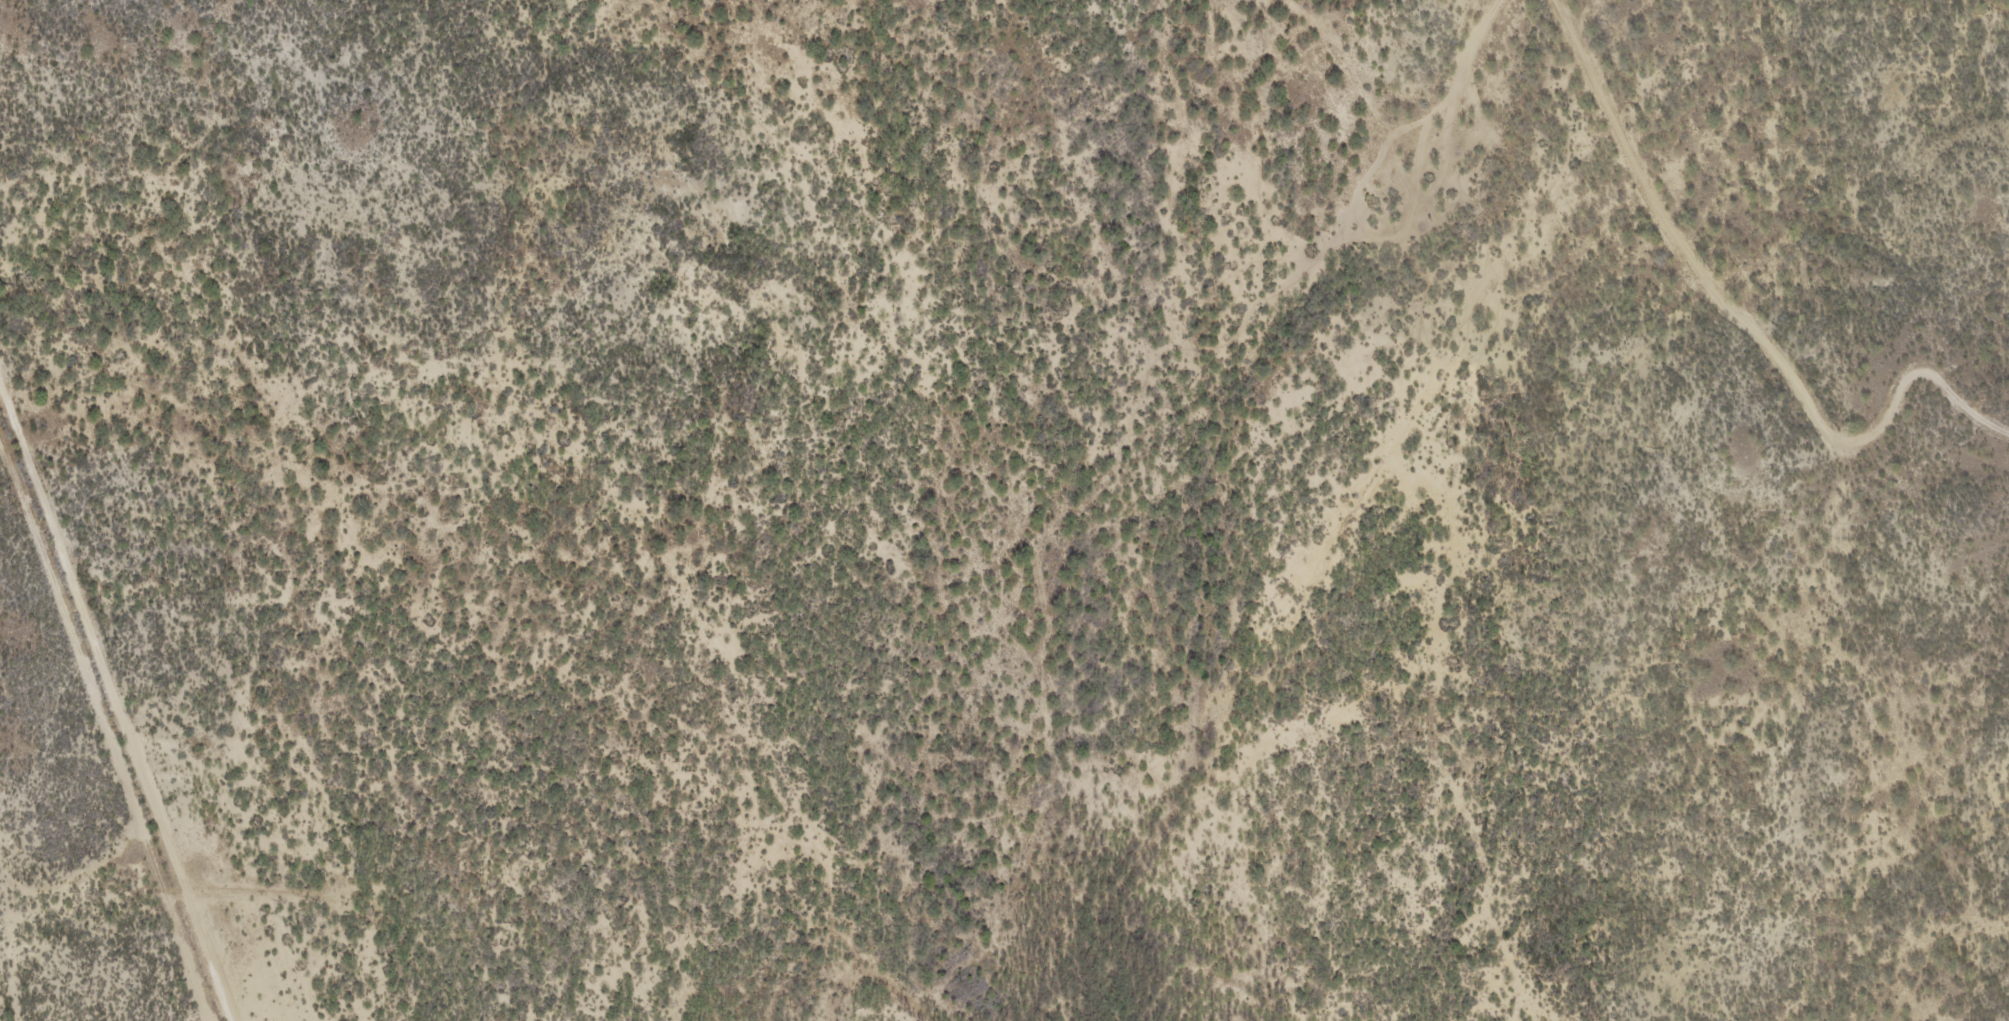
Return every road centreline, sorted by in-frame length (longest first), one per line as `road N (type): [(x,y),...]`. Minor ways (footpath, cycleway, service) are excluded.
road 1 (residential): [(229,1020),(0,412)]

